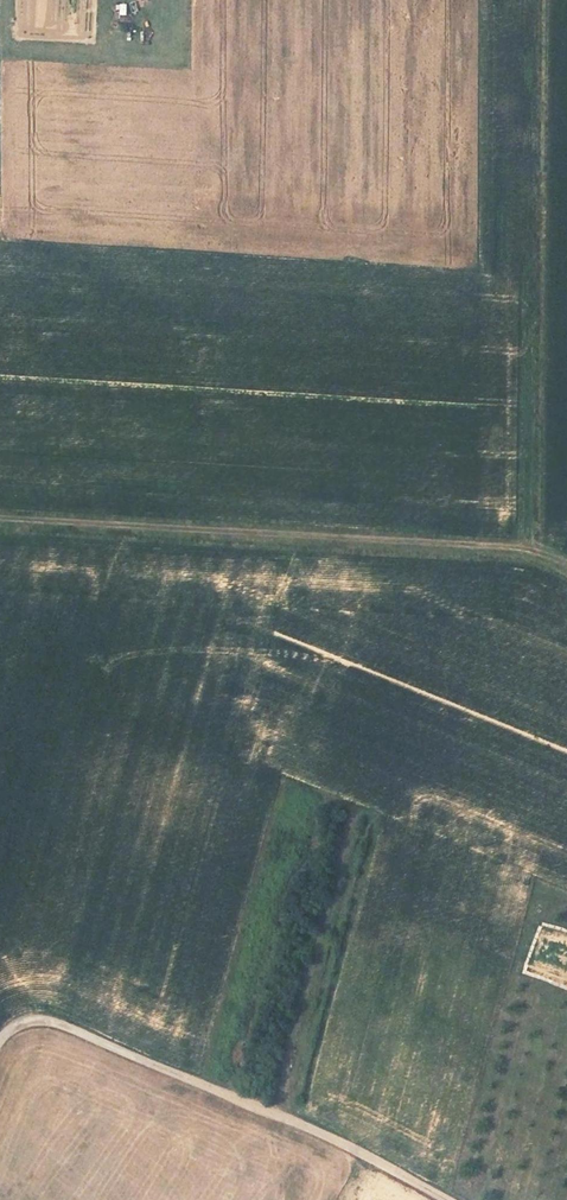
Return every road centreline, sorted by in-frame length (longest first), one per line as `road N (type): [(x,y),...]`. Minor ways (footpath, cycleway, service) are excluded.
road 1 (track): [(448,1199),(336,1140),(55,1023),(19,1022),(0,1039)]

